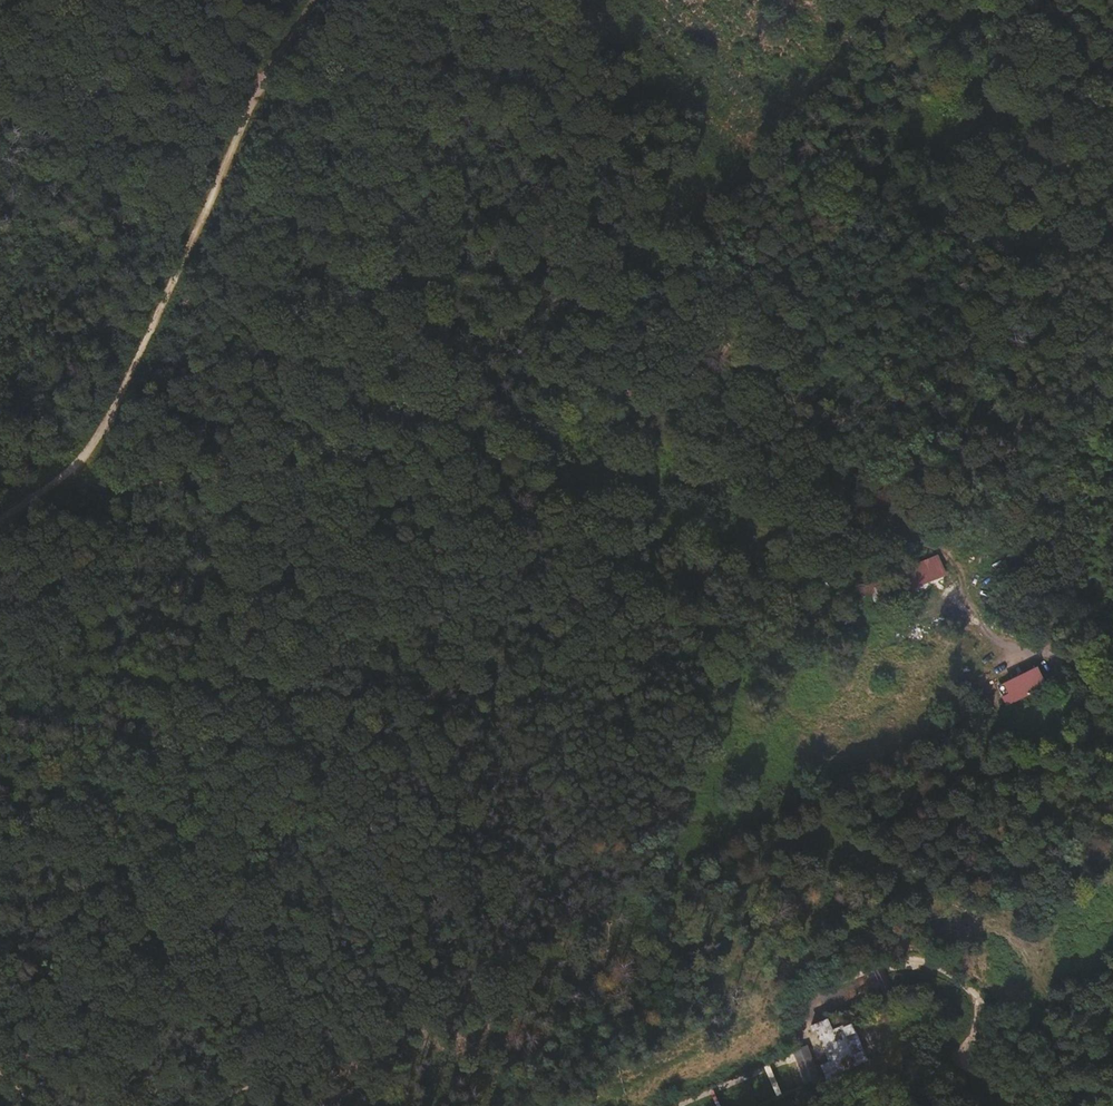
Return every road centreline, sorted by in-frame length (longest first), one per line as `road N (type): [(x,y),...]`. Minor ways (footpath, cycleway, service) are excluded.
road 1 (track): [(0,520),(80,465),(160,317),(232,146),(313,0)]
road 2 (track): [(57,485),(354,464)]

